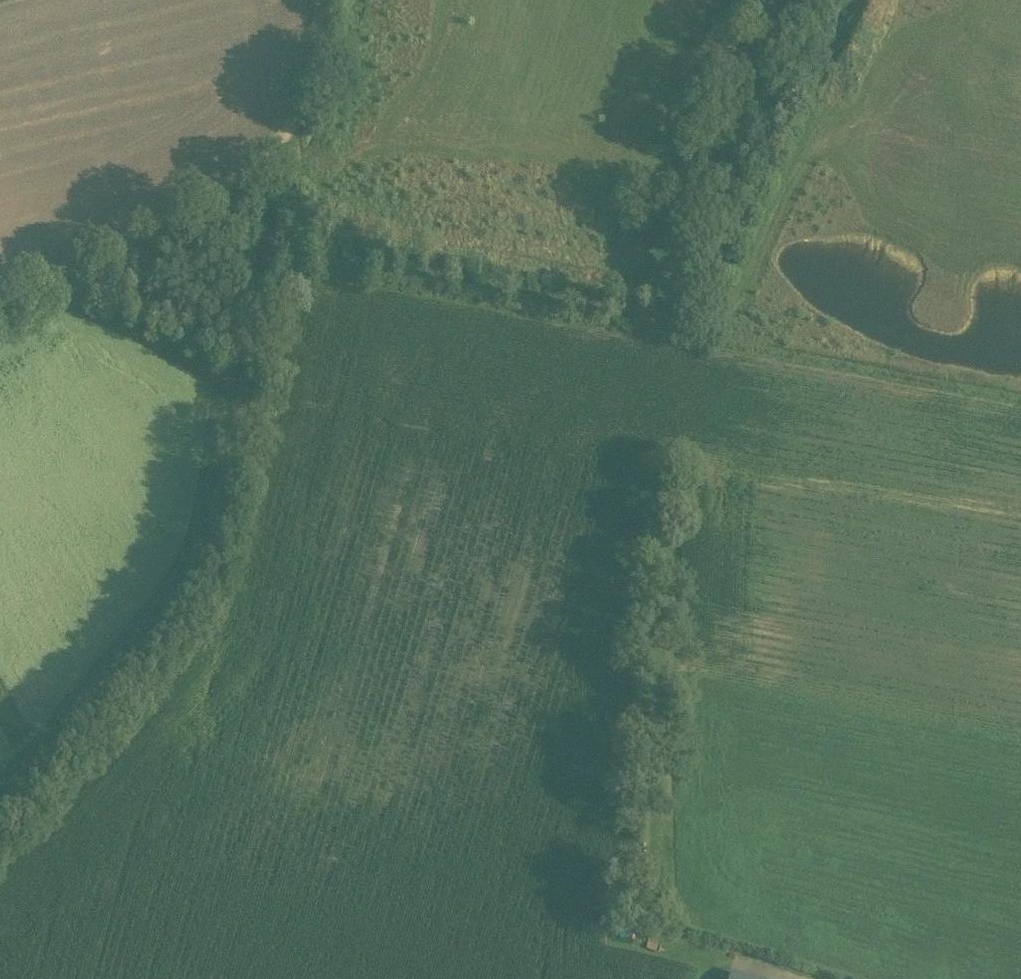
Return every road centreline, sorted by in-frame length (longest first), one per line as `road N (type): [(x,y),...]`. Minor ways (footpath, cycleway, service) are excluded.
road 1 (track): [(0,300),(272,152),(308,105)]

